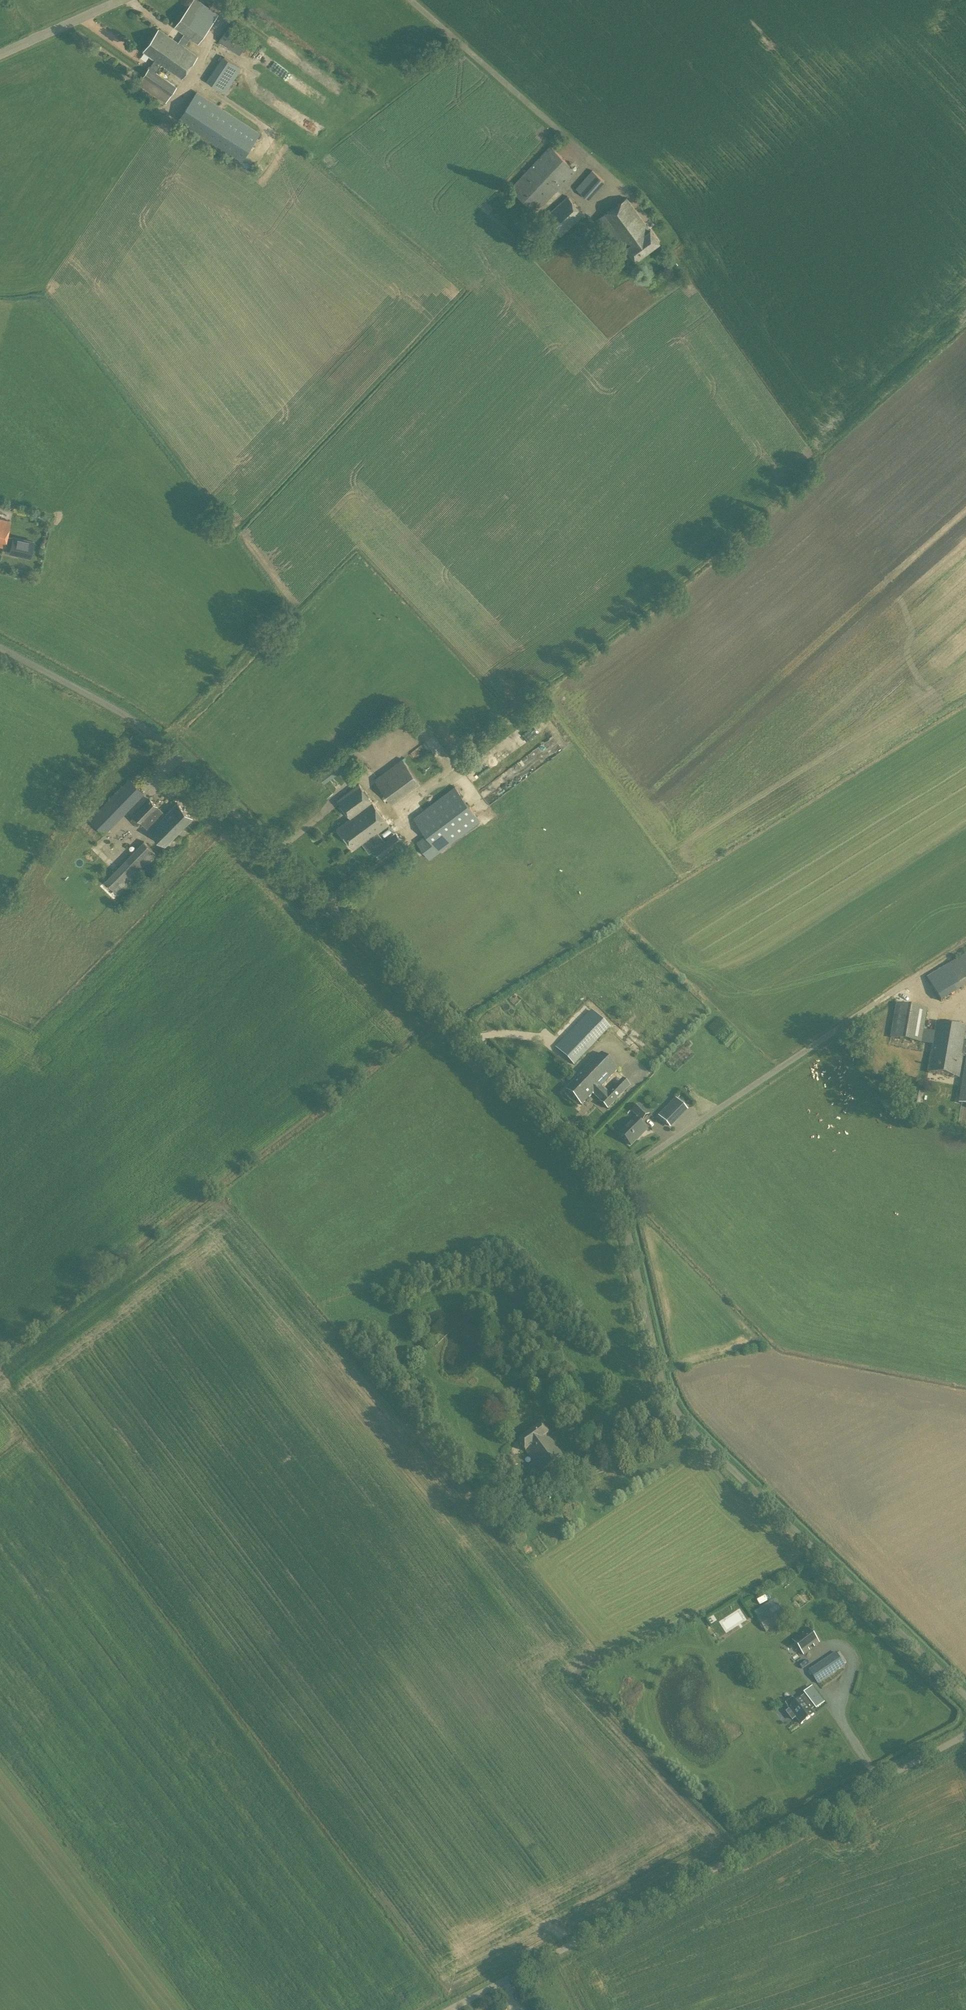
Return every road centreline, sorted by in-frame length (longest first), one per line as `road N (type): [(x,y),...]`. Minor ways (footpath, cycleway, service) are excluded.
road 1 (unclassified): [(965,1697),(676,1416),(661,1385),(608,1181),(595,1164),(149,732),(0,649)]
road 2 (unclassified): [(449,2009),(965,1736)]
road 3 (unclassified): [(120,0),(0,53)]

